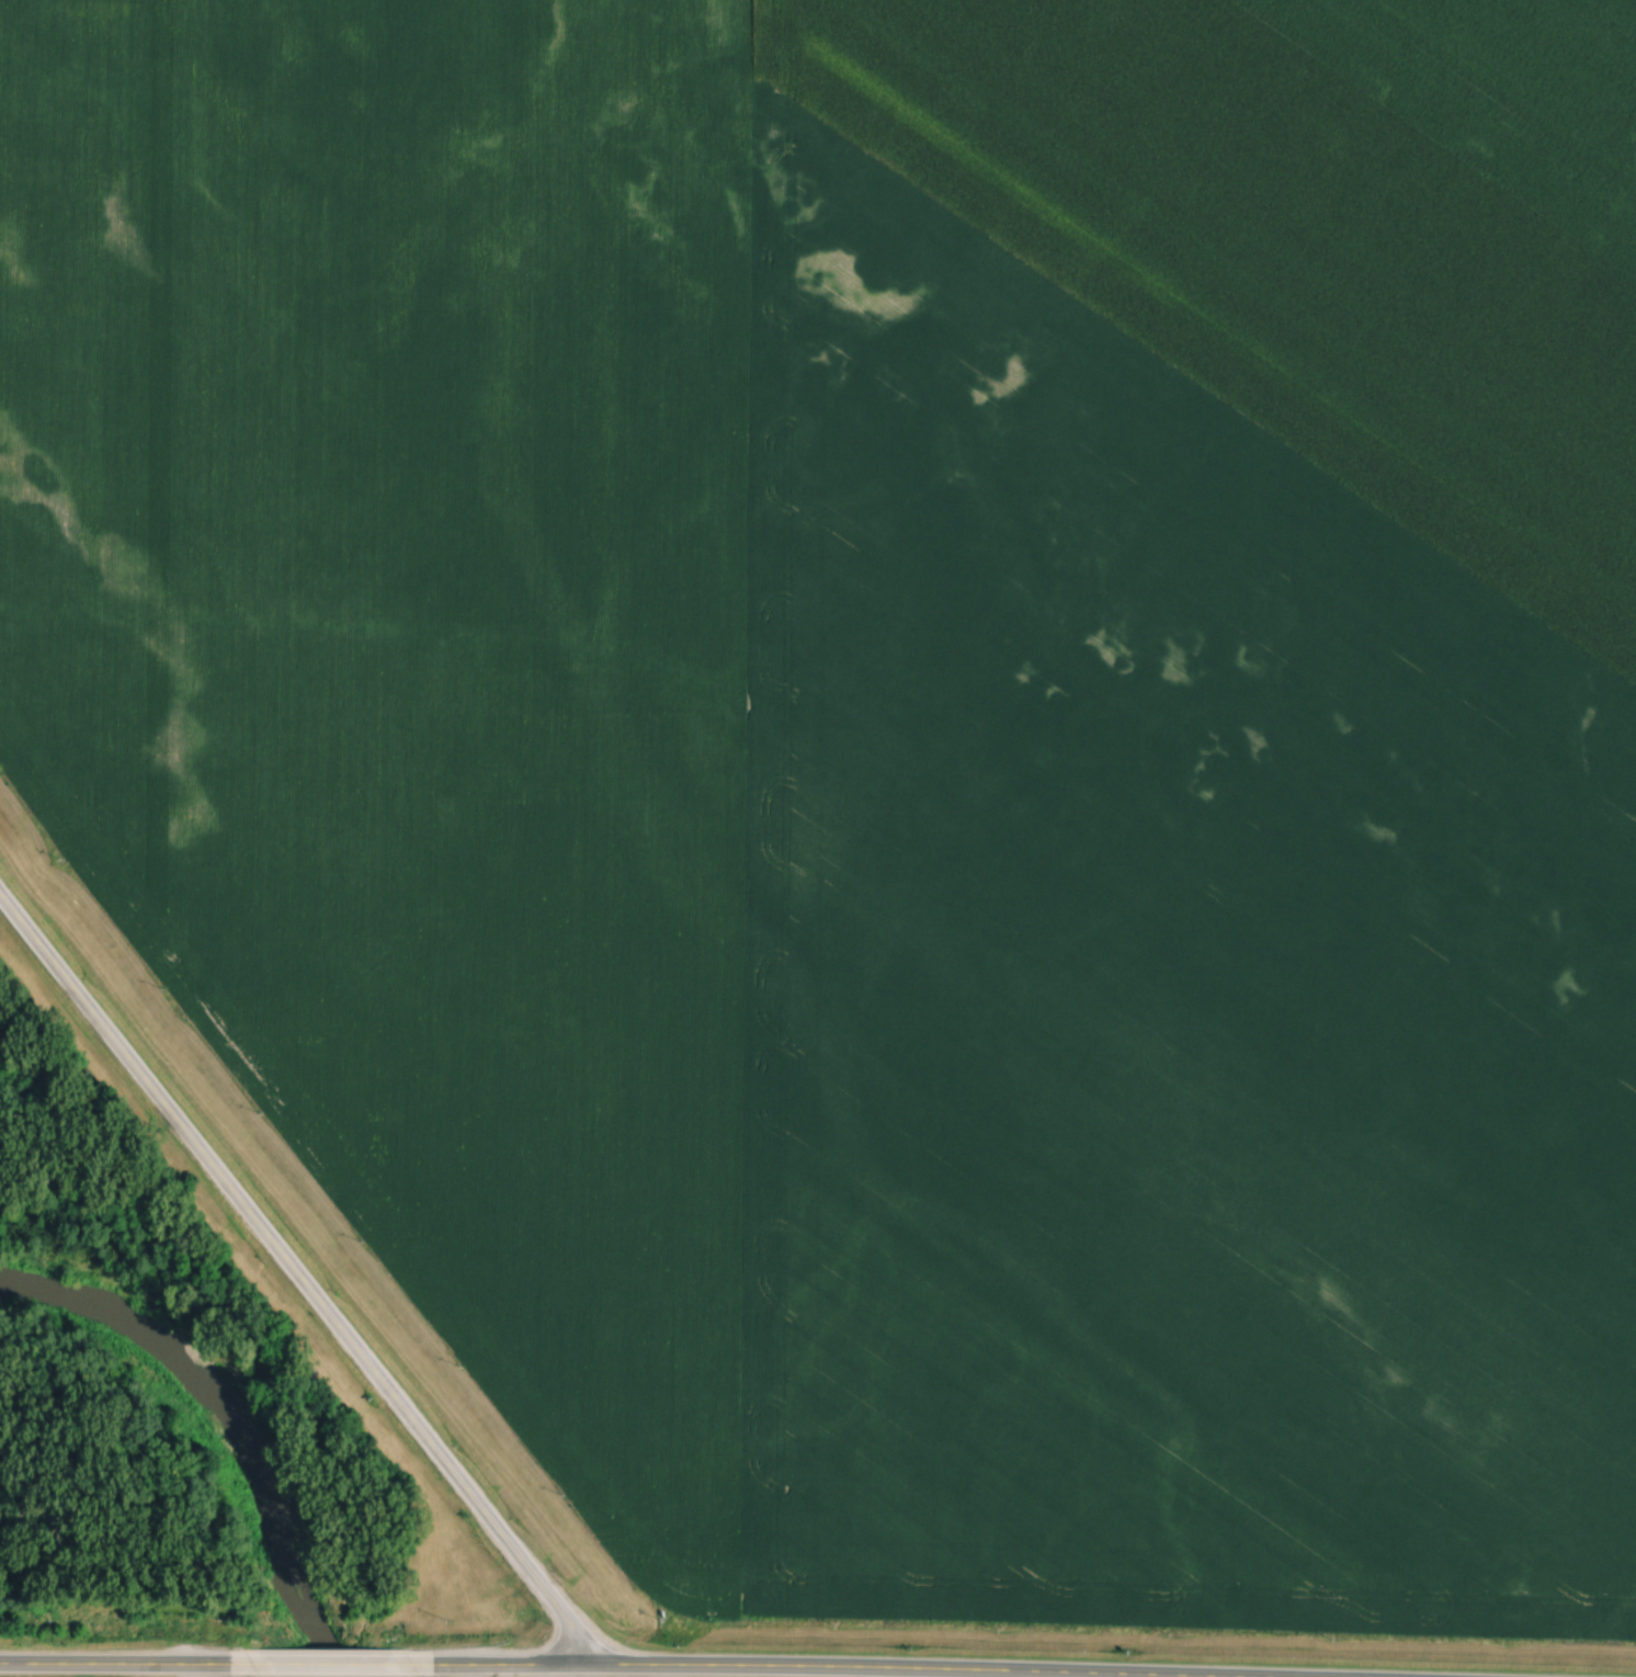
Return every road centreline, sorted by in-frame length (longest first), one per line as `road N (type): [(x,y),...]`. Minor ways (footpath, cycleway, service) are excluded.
road 1 (tertiary): [(600,1668),(0,897)]
road 2 (secondary): [(395,1664),(1160,1676)]
road 3 (secondary): [(0,1665),(259,1665)]
road 4 (secondary): [(259,1665),(395,1664)]

